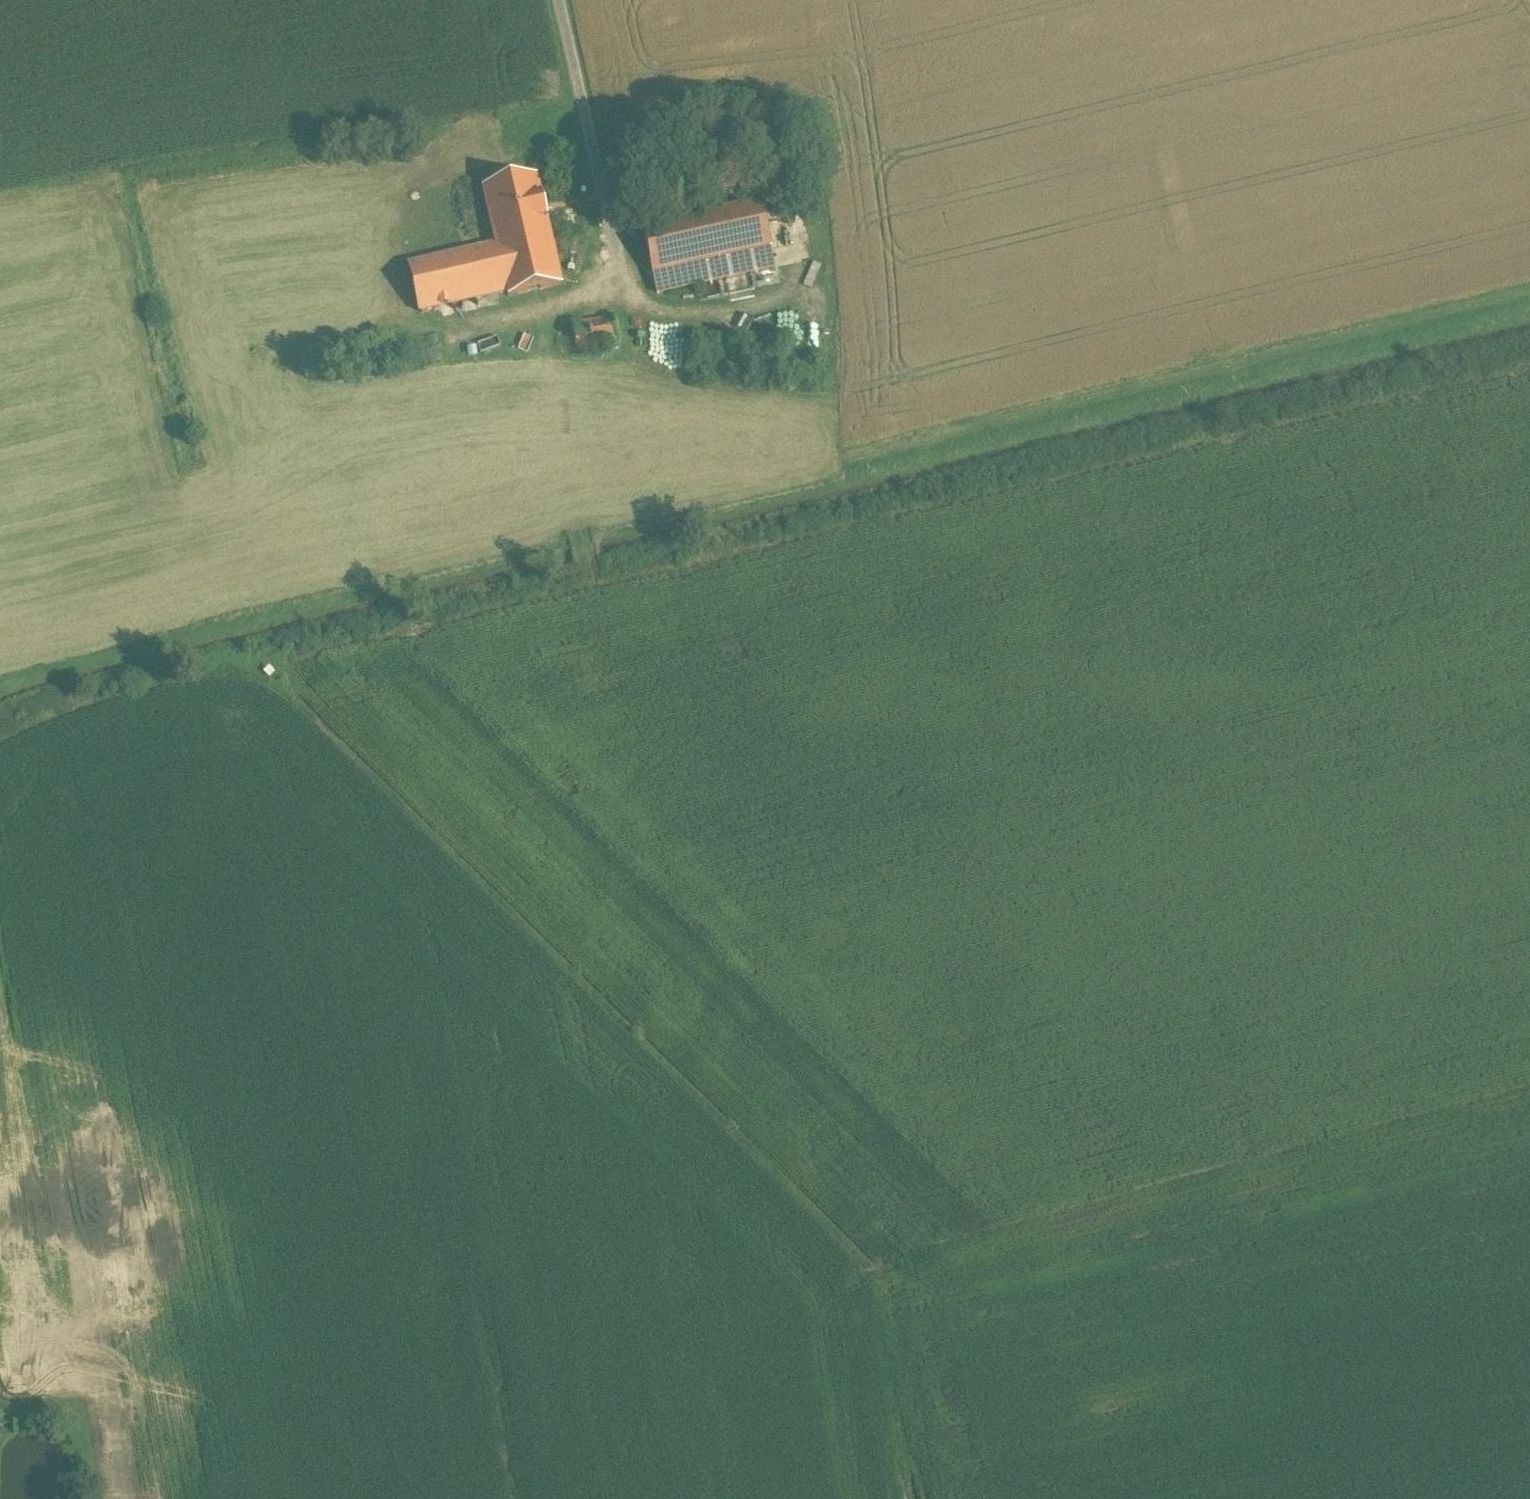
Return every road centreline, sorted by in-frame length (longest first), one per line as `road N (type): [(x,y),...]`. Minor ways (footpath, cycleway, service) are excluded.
road 1 (unclassified): [(560,0),(588,121)]

